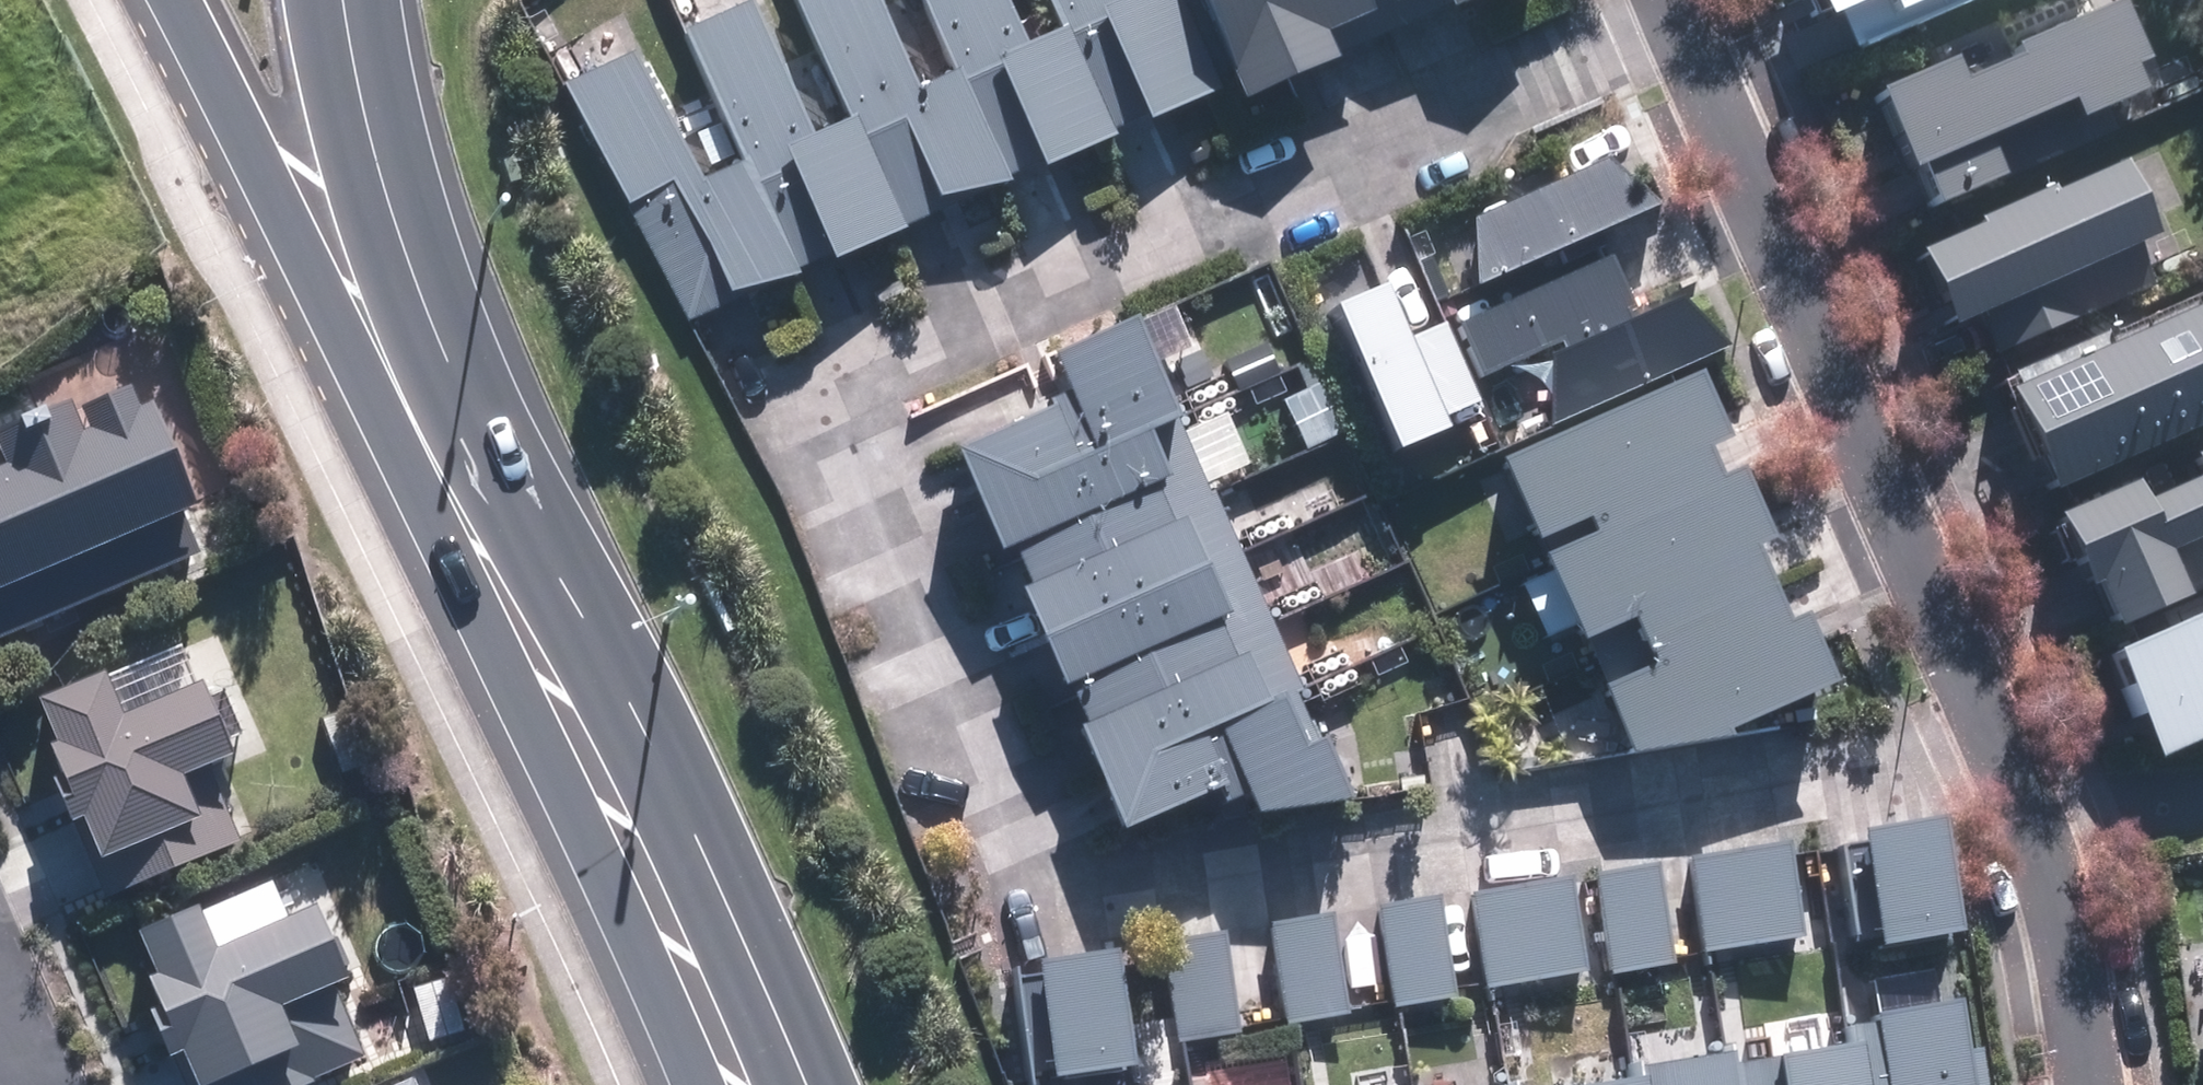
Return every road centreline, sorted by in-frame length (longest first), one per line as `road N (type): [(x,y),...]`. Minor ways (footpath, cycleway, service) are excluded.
road 1 (residential): [(2001,749),(1057,912),(843,394),(1681,15)]
road 2 (residential): [(2001,749),(1681,15)]
road 3 (secondary): [(417,383),(736,1084)]
road 4 (secondary): [(417,383),(196,0)]
road 5 (secondary): [(346,0),(417,383)]
road 6 (residential): [(2086,1084),(2056,875),(2030,816)]
road 7 (residential): [(2202,796),(2030,816)]

